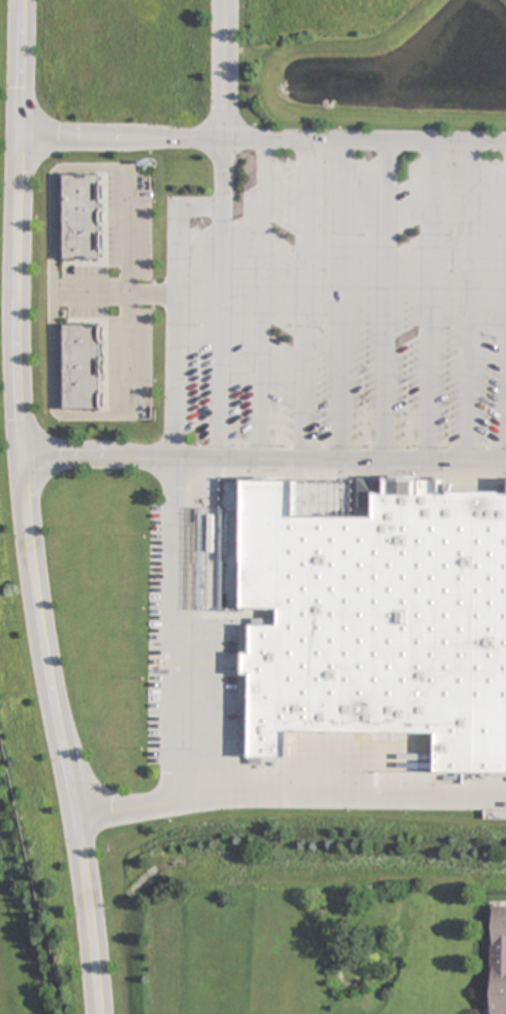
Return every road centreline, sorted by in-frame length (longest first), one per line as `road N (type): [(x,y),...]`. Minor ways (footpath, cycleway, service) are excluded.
road 1 (tertiary): [(22,0),(19,507),(97,1013)]

